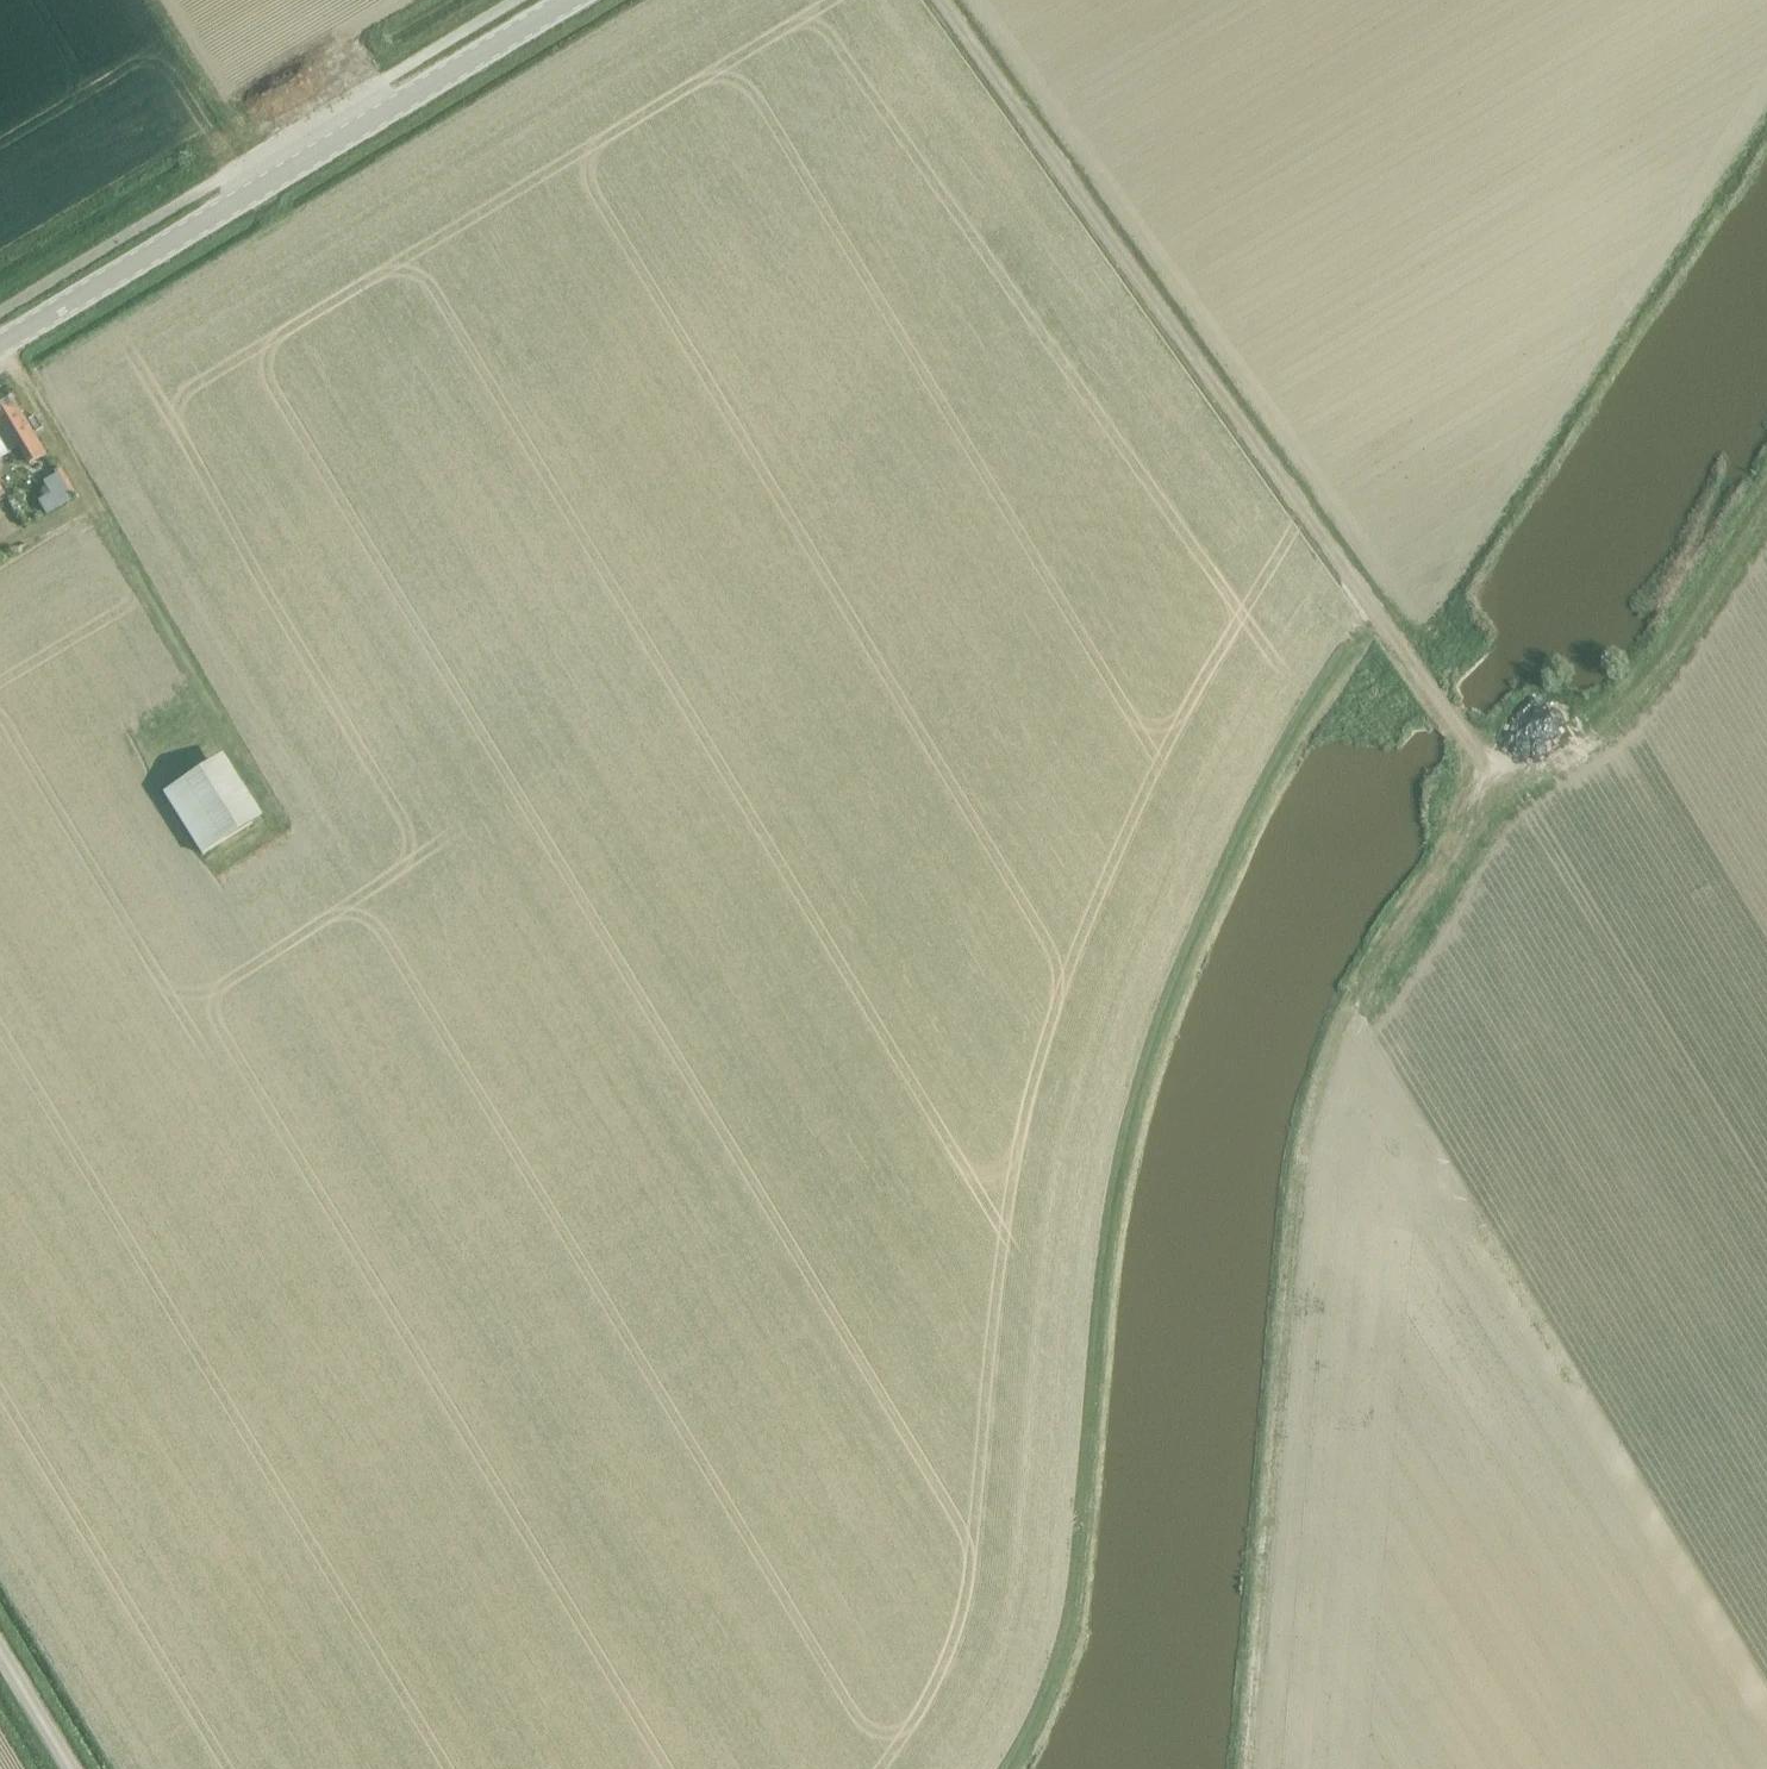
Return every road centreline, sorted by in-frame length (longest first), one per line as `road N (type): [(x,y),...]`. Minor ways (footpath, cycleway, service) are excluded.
road 1 (tertiary): [(0,349),(572,0)]
road 2 (track): [(287,827),(1,348)]
road 3 (unclassified): [(72,1768),(0,1650)]

